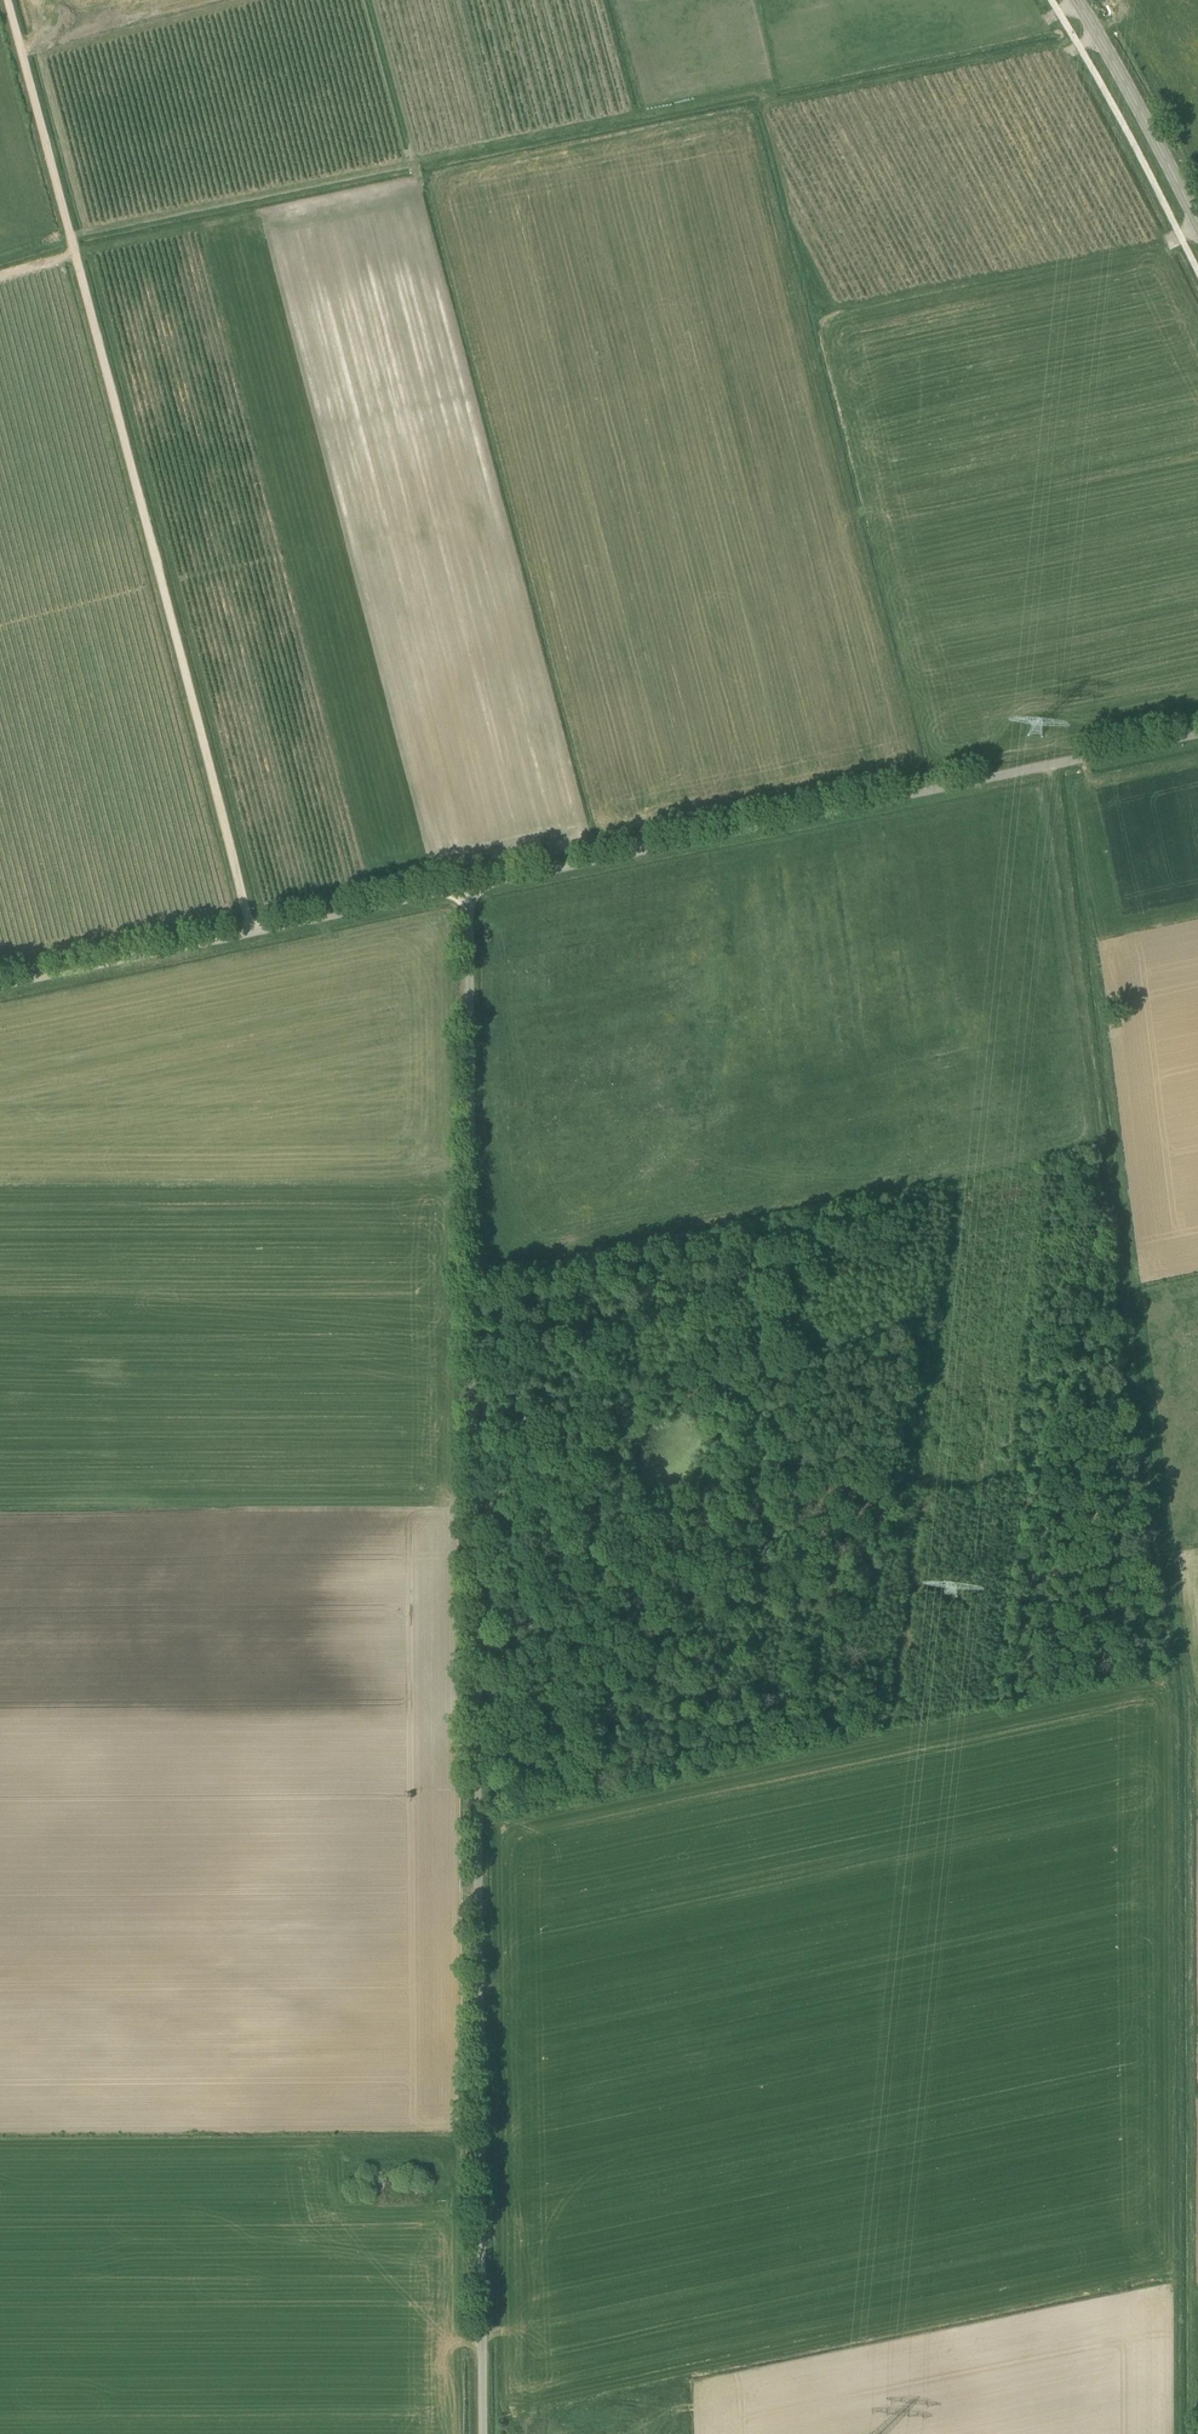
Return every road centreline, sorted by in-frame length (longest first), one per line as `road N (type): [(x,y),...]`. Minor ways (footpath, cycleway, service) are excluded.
road 1 (unclassified): [(484,2433),(467,890)]
road 2 (track): [(8,0),(251,936)]
road 3 (unclassified): [(467,890),(1197,735)]
road 4 (unclassified): [(0,988),(467,890)]
road 5 (secondary): [(1197,231),(1075,0)]

